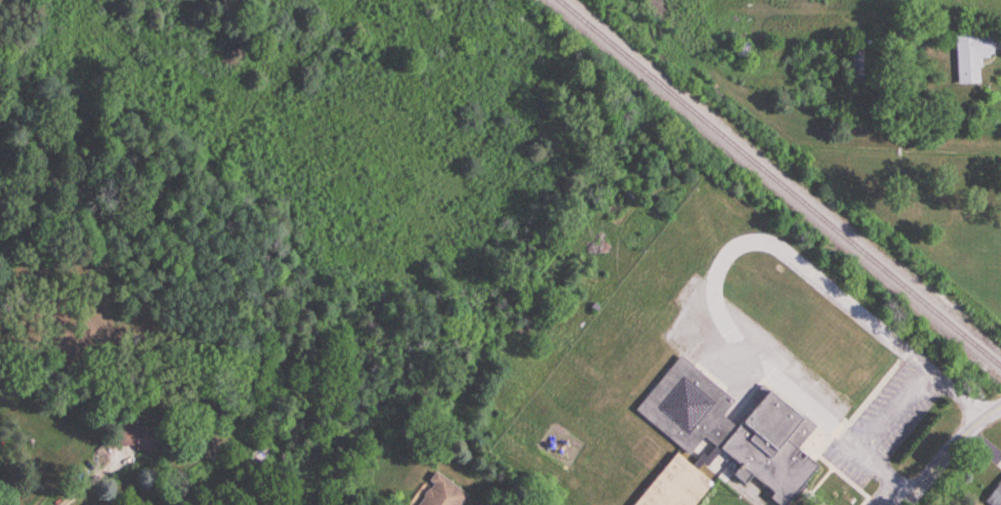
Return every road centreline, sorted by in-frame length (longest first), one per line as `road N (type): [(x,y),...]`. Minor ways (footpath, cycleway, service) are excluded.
road 1 (tertiary): [(908,504),(1000,407)]

